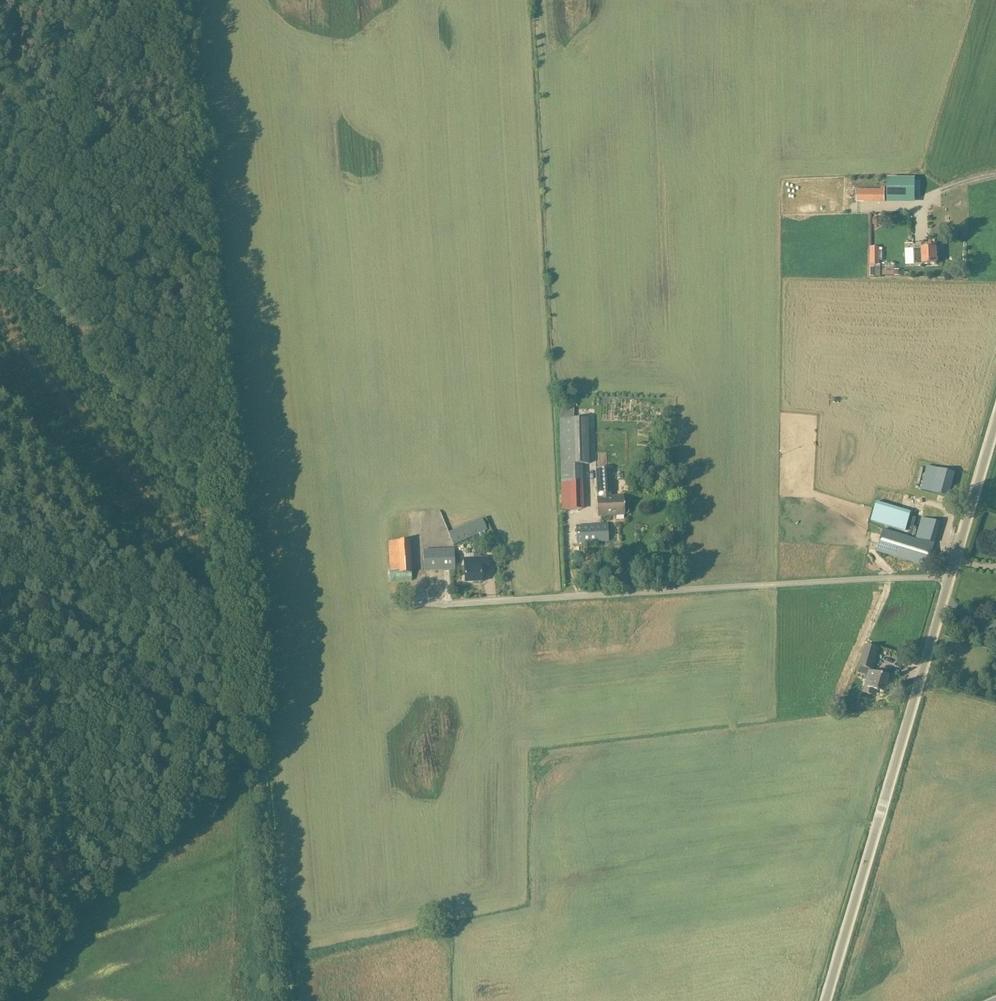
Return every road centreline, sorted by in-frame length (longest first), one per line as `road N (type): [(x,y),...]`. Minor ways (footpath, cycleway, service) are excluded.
road 1 (residential): [(949,580),(421,605),(416,543)]
road 2 (unclassified): [(949,580),(826,1000)]
road 3 (unclassified): [(995,420),(949,580)]

